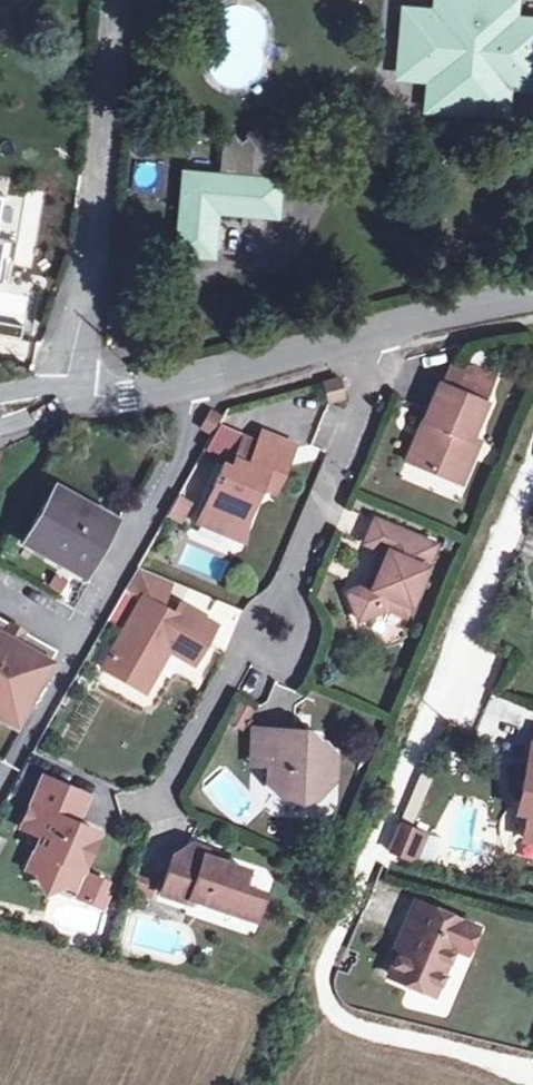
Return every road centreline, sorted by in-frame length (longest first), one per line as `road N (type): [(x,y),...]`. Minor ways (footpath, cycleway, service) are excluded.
road 1 (residential): [(532,466),(318,979),(327,1012),(532,1069)]
road 2 (residential): [(393,328),(279,623),(254,634),(172,787)]
road 3 (residential): [(12,766),(219,373)]
road 4 (residential): [(56,393),(89,265),(119,0)]
road 5 (unclassified): [(393,328),(219,373)]
road 6 (unclassified): [(219,373),(131,394),(56,393)]
road 7 (unclassified): [(532,295),(393,328)]

